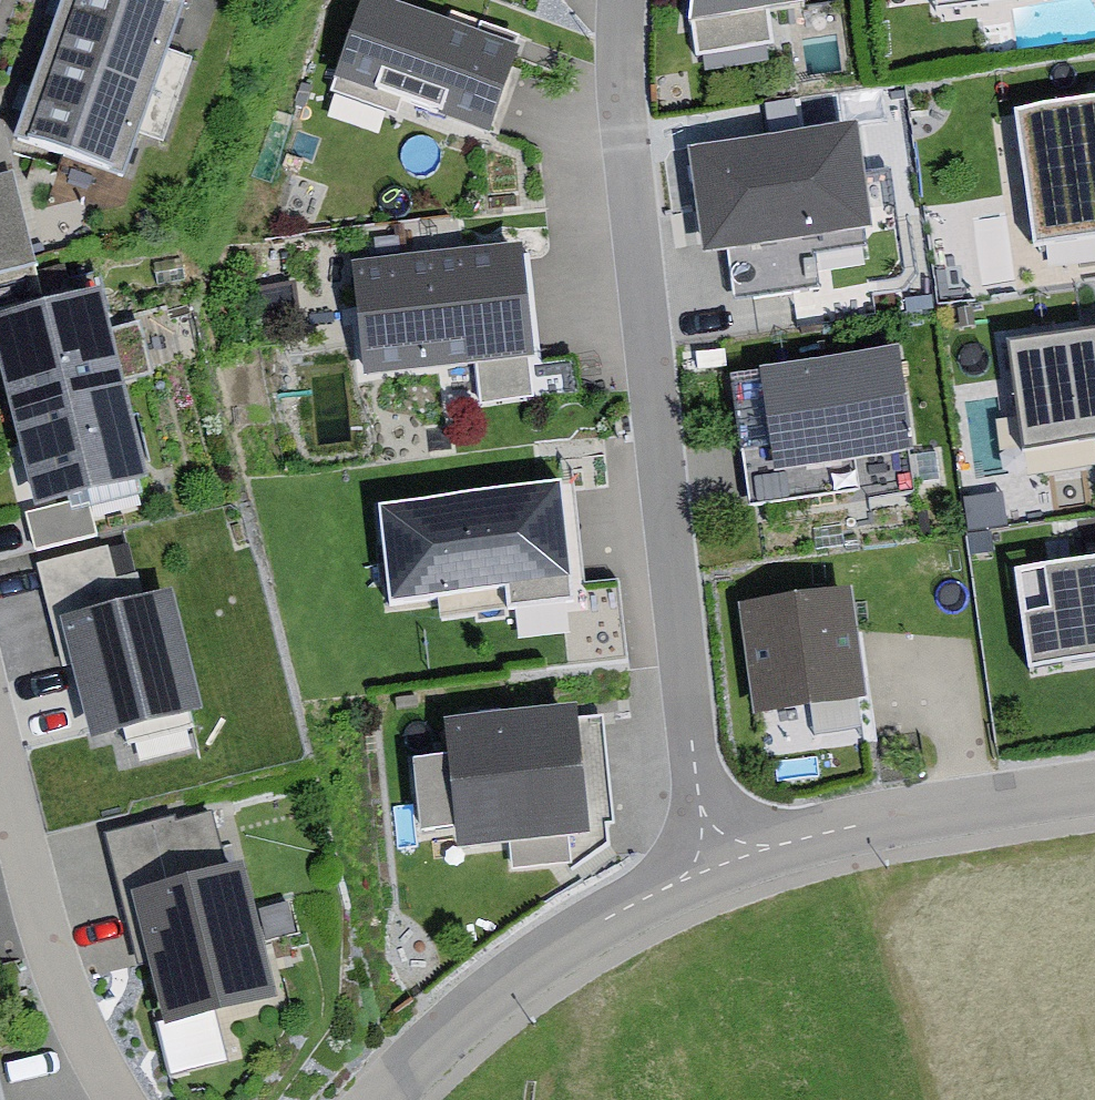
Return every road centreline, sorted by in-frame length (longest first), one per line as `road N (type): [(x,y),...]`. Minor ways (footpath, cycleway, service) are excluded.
road 1 (residential): [(716,867),(620,83),(623,0)]
road 2 (residential): [(716,867),(603,920),(523,971),(379,1099)]
road 3 (residential): [(1094,789),(855,826),(716,867)]
road 4 (residential): [(0,747),(66,1000),(114,1099)]

